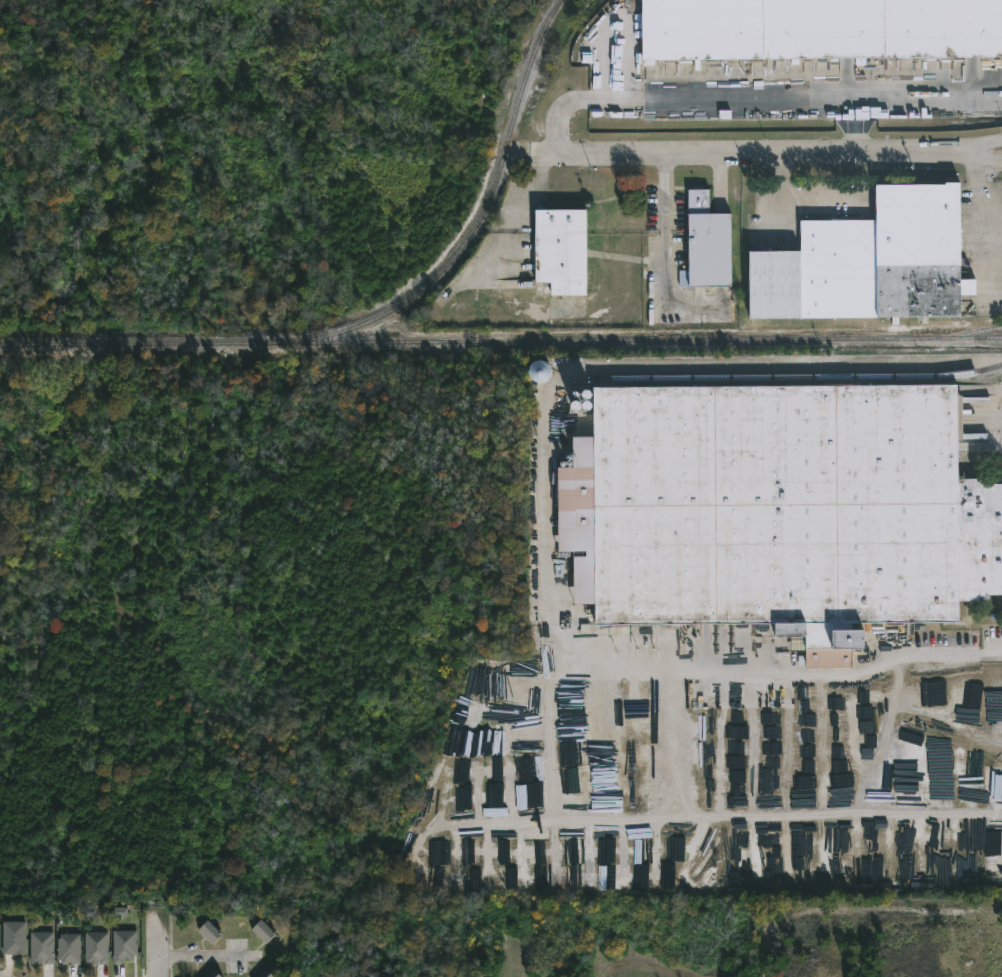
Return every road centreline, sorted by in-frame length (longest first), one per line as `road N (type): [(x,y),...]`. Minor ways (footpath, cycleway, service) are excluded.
road 1 (residential): [(942,152),(526,156)]

